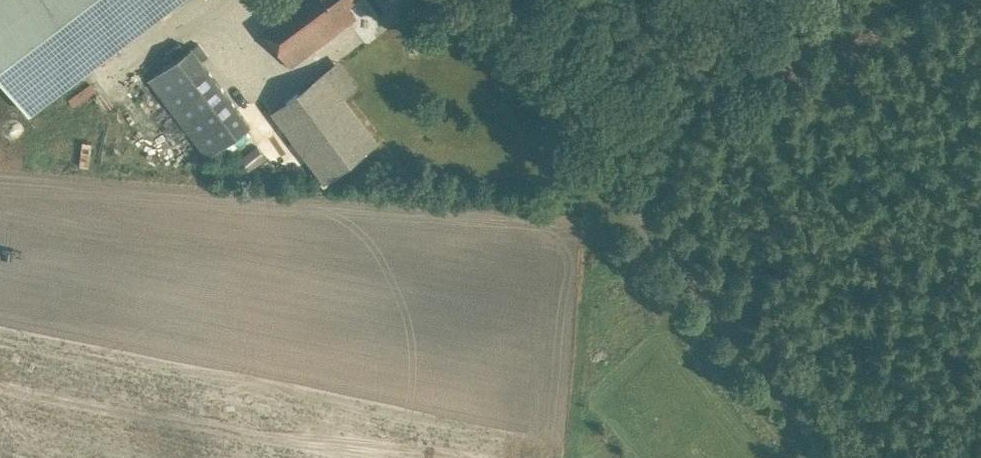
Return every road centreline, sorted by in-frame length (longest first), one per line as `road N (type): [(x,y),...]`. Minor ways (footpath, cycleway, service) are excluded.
road 1 (unclassified): [(814,457),(436,0)]

